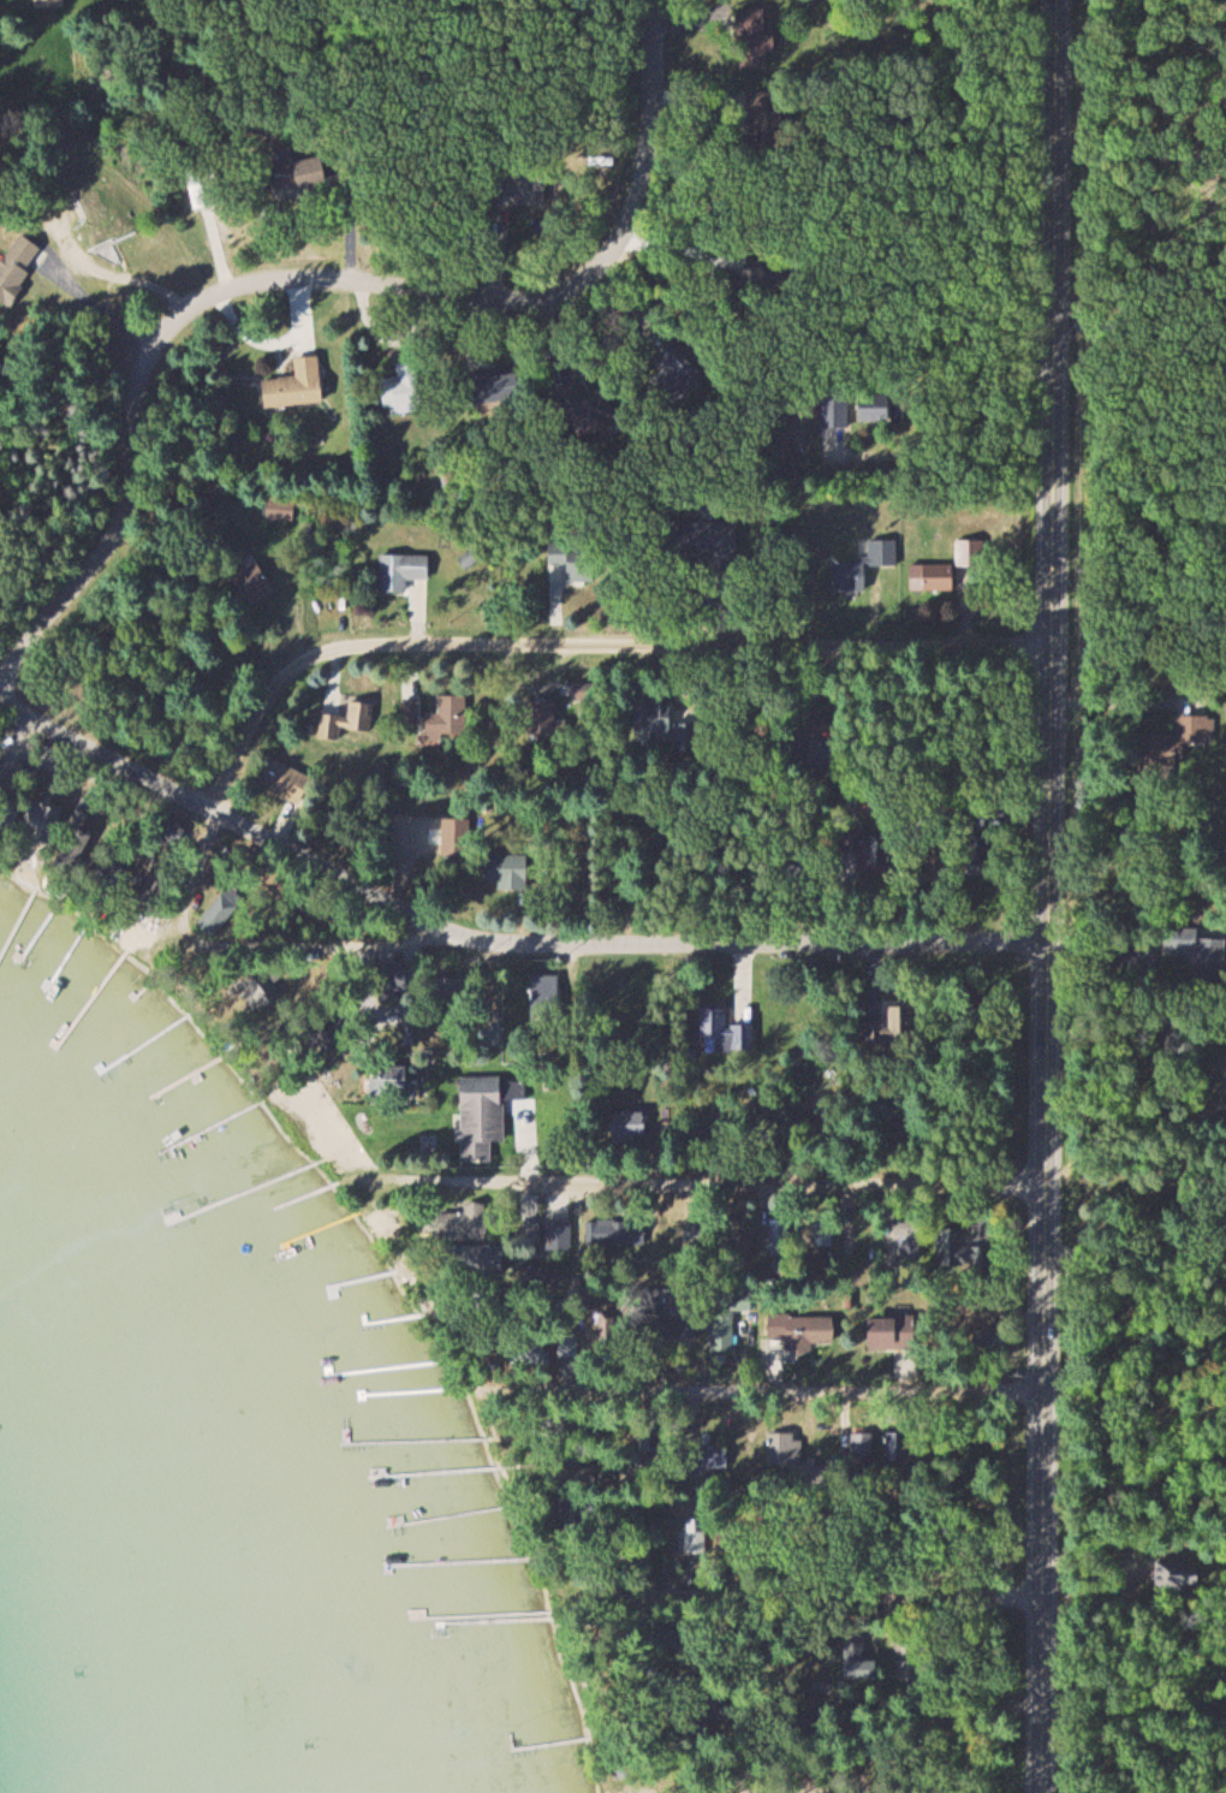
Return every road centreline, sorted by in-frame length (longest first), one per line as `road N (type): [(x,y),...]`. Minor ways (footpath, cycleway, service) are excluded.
road 1 (tertiary): [(1043,1792),(1054,0)]
road 2 (residential): [(0,679),(118,528),(137,381),(163,328),(220,289),(285,275),(506,297),(565,289),(594,268),(618,241),(644,174),(658,0)]
road 3 (residential): [(214,805),(291,665),(329,643),(980,641),(1051,651)]
road 4 (residential): [(1047,939),(471,936),(195,944),(149,926)]
road 5 (residential): [(1045,1175),(965,1183),(385,1178)]
road 6 (residential): [(1045,1387),(495,1390)]
road 7 (residential): [(471,936),(214,805),(0,681)]
road 8 (residential): [(1046,1580),(1002,1596),(585,1596)]

